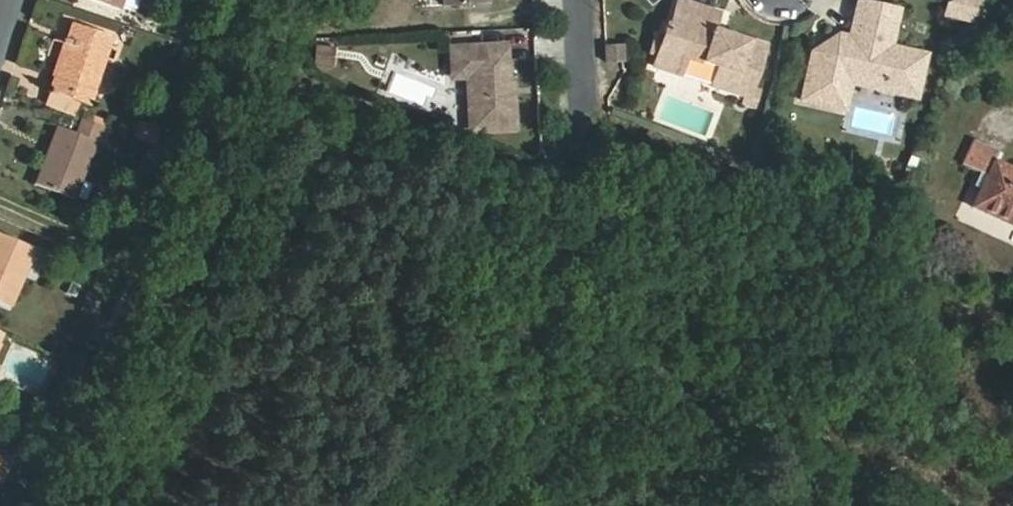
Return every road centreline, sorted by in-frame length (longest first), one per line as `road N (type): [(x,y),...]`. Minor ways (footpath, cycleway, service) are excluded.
road 1 (residential): [(583,120),(576,0)]

